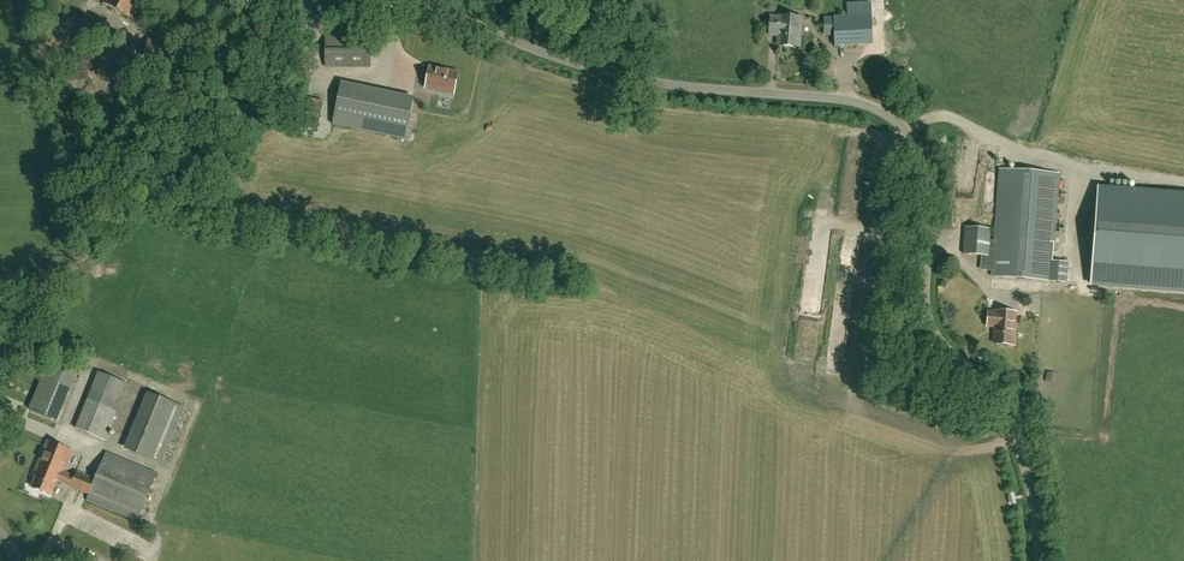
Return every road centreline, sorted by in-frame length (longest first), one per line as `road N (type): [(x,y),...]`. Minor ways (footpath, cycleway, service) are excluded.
road 1 (unclassified): [(1040,560),(1032,487),(1002,400),(949,352),(931,321),(933,183),(902,125),(863,104),(644,81),(526,46),(421,0)]
road 2 (unclassified): [(372,0),(239,64),(183,125),(0,371)]

